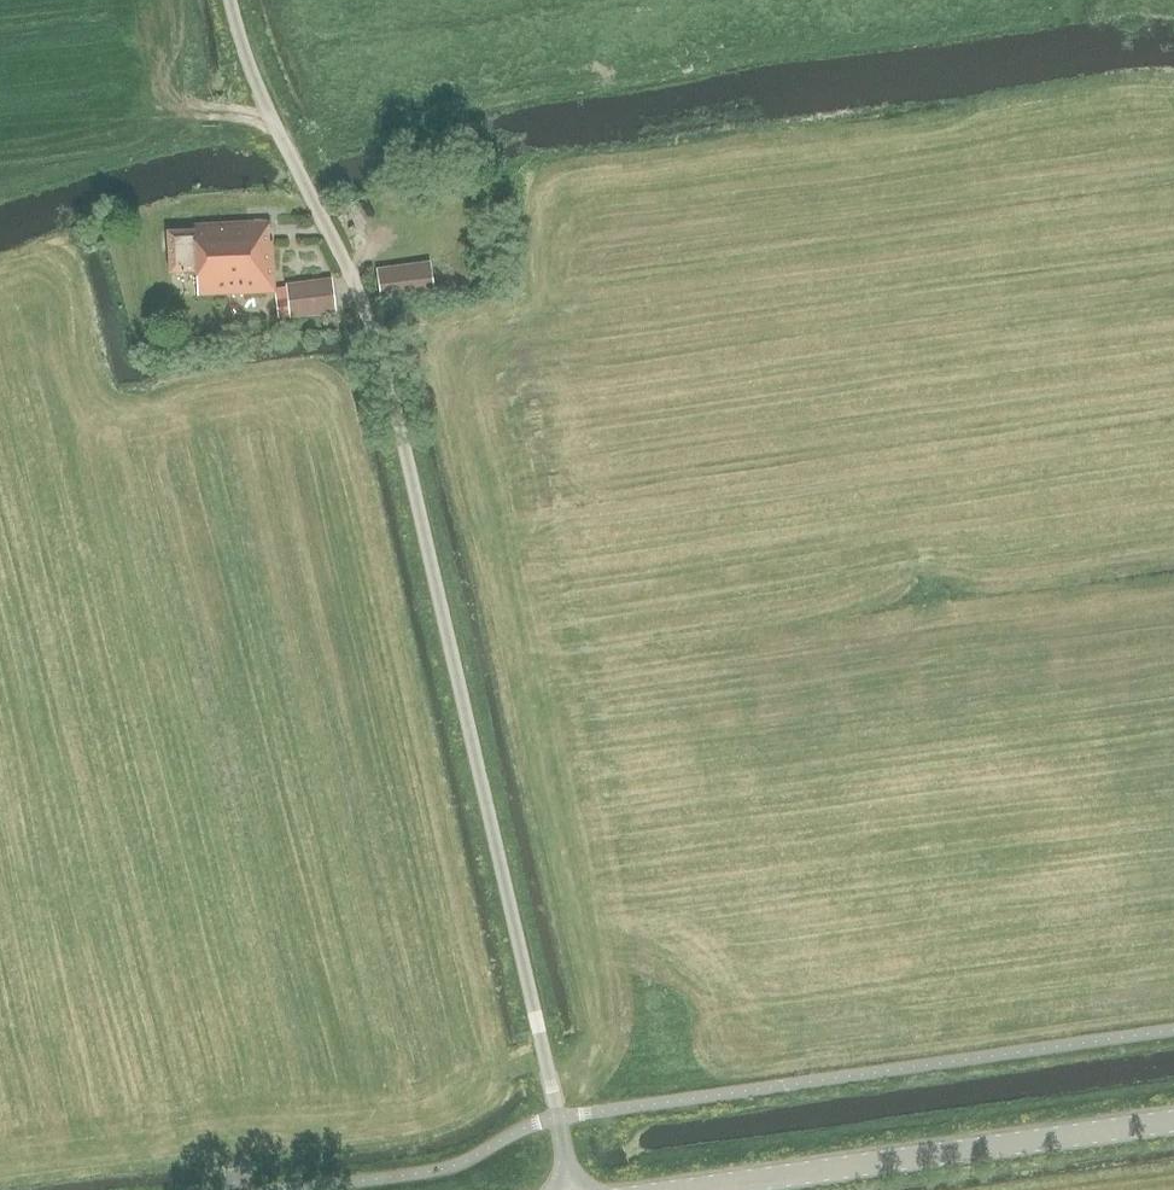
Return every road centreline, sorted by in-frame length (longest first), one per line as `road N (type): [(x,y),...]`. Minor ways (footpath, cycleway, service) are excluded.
road 1 (unclassified): [(573,1189),(383,353),(252,74),(231,0)]
road 2 (secondary): [(690,1189),(1173,1122)]

